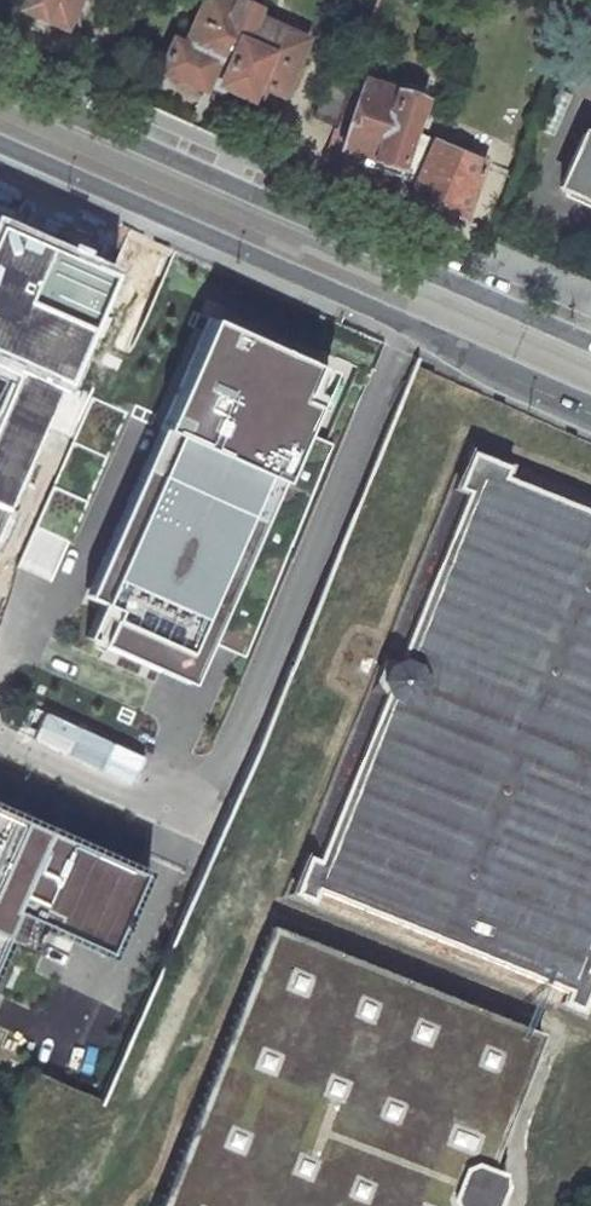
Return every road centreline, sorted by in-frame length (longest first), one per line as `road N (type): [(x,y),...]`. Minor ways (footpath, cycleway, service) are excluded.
road 1 (primary): [(0,145),(590,410)]

